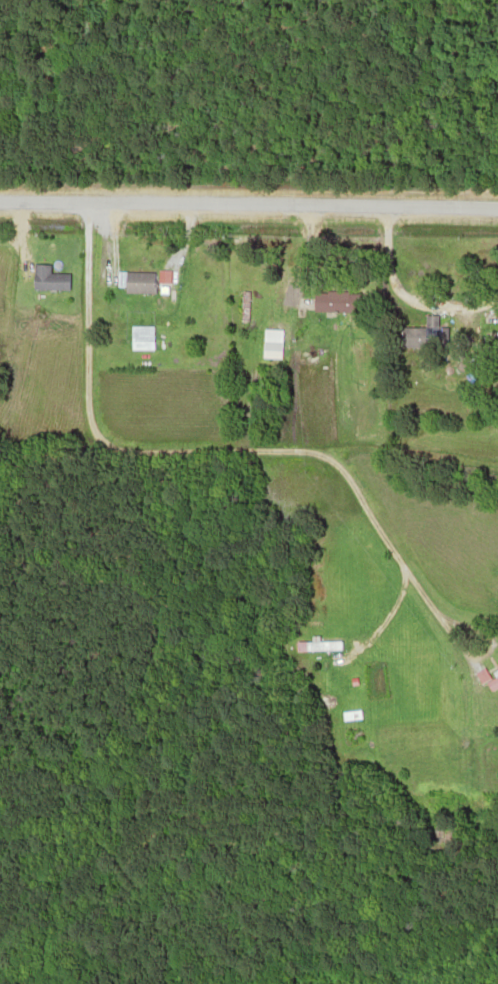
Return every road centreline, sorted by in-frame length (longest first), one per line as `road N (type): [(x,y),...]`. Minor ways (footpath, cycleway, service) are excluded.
road 1 (residential): [(0,200),(497,208)]

